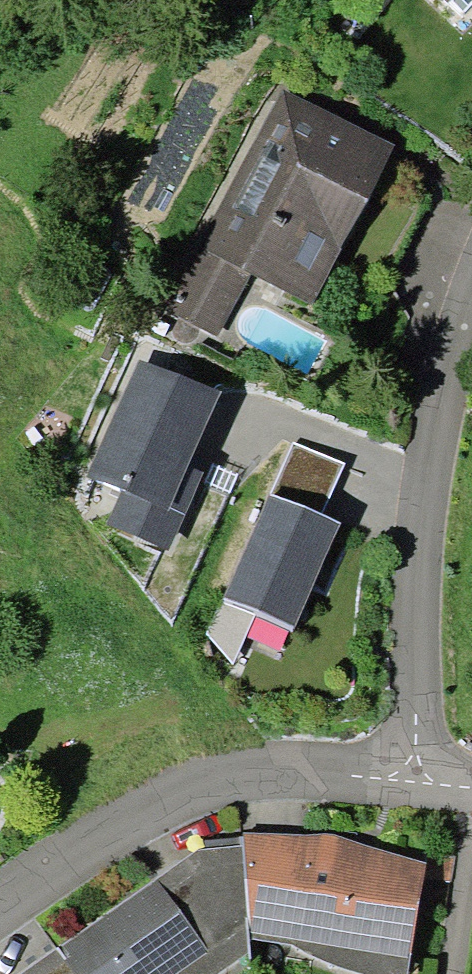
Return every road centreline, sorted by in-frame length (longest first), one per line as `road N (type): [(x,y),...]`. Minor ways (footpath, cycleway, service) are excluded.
road 1 (residential): [(427,782),(418,578),(453,342),(471,288)]
road 2 (residential): [(0,920),(166,803),(264,772),(427,782)]

